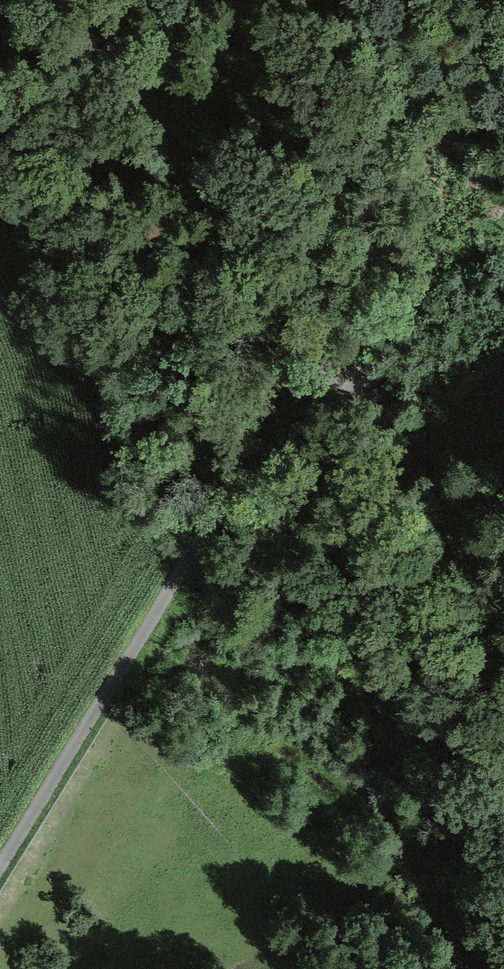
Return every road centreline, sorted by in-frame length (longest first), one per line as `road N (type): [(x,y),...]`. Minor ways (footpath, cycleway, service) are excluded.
road 1 (track): [(59,0),(334,336),(205,527),(0,866)]
road 2 (track): [(503,647),(484,593),(334,336)]
road 3 (track): [(129,82),(223,0)]

